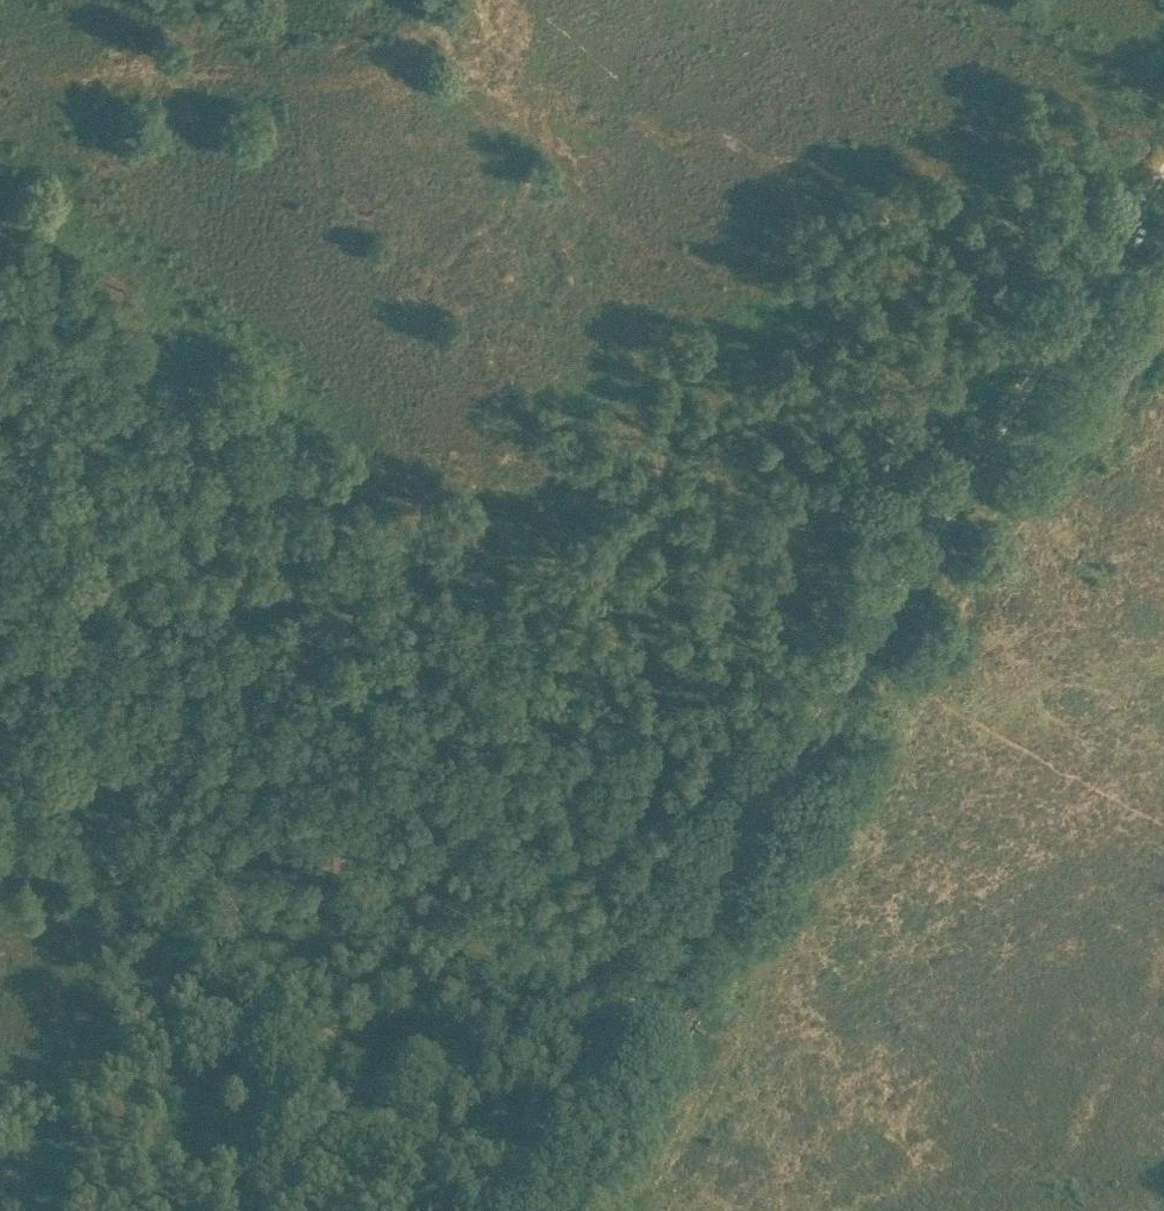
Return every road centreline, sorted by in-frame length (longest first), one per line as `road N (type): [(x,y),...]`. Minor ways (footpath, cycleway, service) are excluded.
road 1 (track): [(504,1210),(1163,170)]

